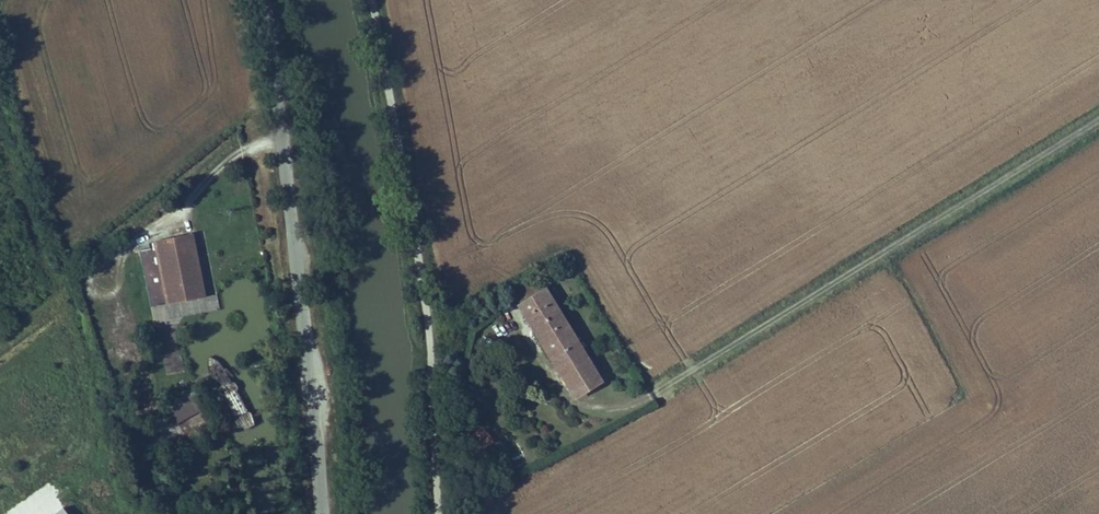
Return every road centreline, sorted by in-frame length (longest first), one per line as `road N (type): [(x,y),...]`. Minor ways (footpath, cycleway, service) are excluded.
road 1 (unclassified): [(262,0),(328,513)]
road 2 (unclassified): [(685,395),(1098,123)]

